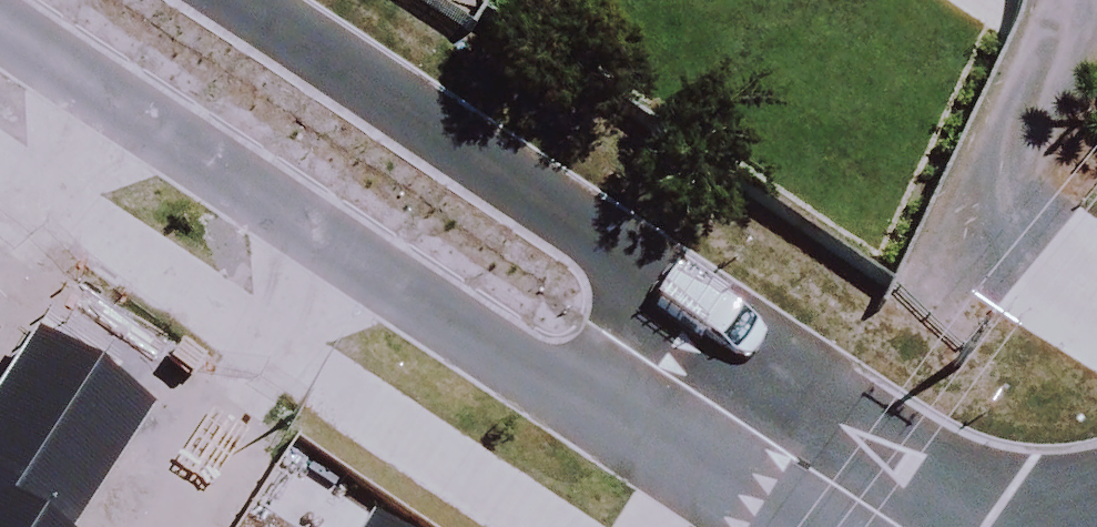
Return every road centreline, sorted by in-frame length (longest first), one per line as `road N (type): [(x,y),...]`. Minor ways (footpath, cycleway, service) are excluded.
road 1 (residential): [(656,368),(521,364),(0,20)]
road 2 (residential): [(235,0),(607,246),(656,368)]
road 3 (residential): [(892,526),(656,368)]

